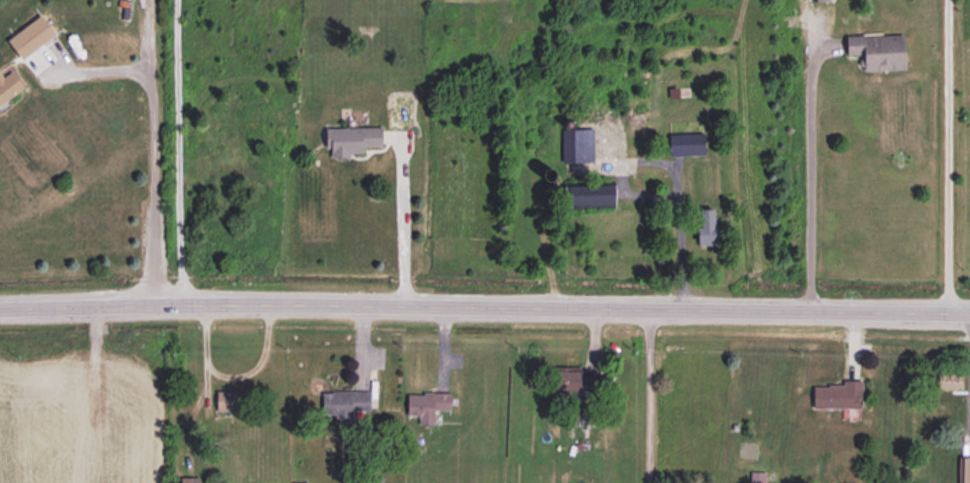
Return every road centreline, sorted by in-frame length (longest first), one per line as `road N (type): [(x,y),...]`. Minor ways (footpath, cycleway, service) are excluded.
road 1 (tertiary): [(969,313),(0,305)]

